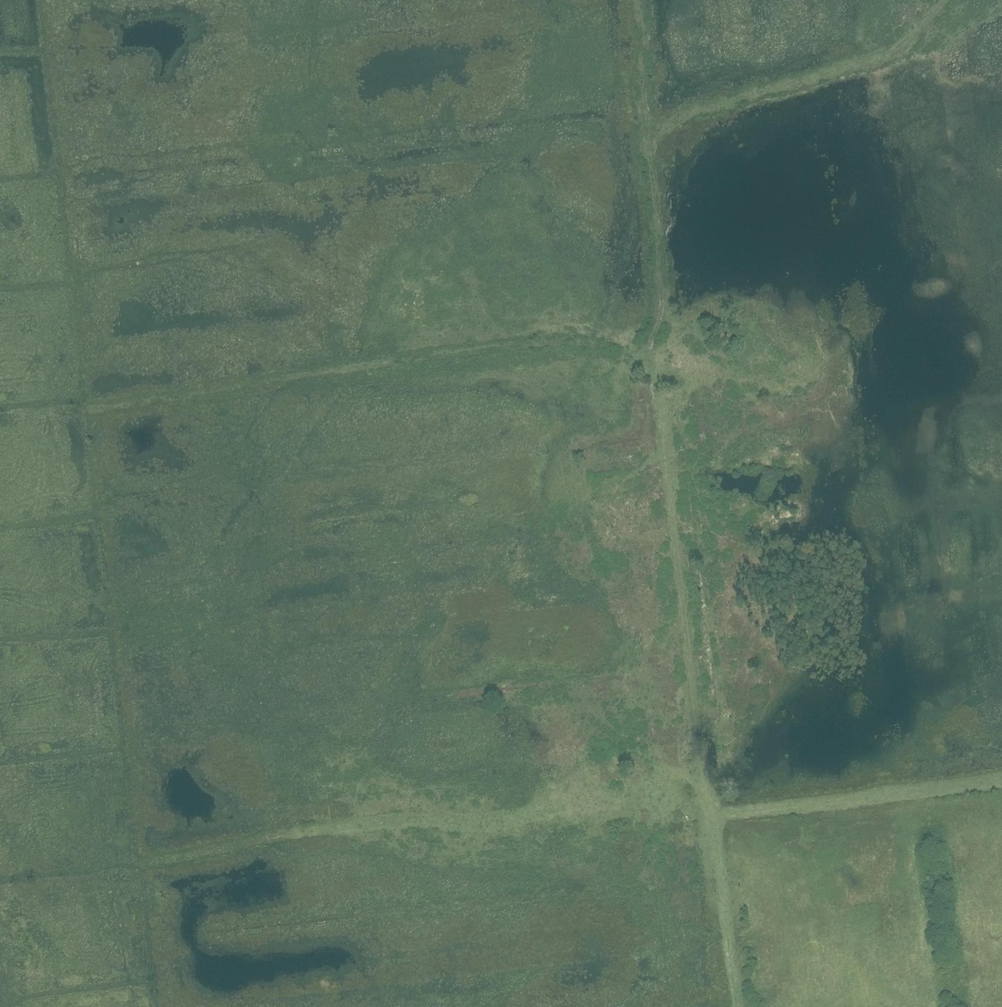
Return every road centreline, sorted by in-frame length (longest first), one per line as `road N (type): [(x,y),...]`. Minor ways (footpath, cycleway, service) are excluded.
road 1 (track): [(730,1006),(709,815),(1001,781)]

